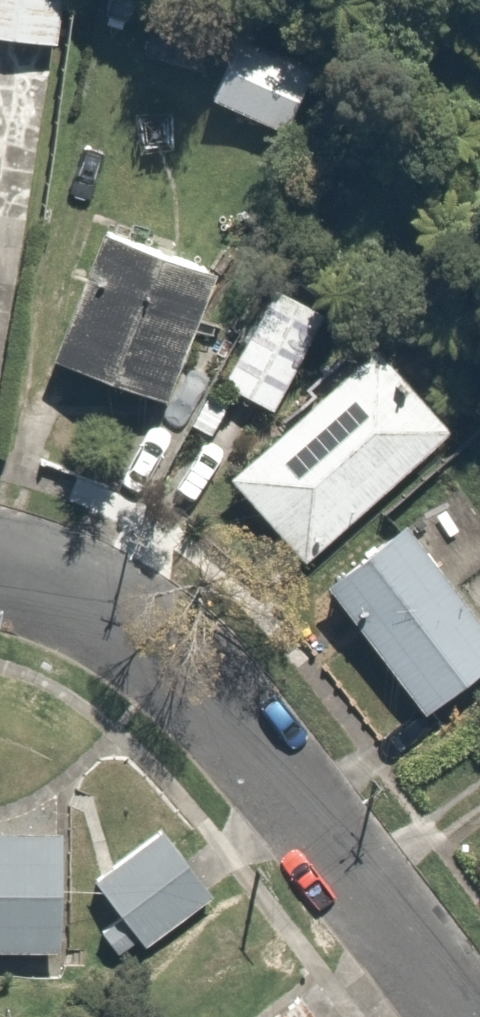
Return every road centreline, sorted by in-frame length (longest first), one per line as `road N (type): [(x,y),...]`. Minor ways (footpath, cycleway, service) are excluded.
road 1 (residential): [(0,599),(127,642),(442,1016)]

